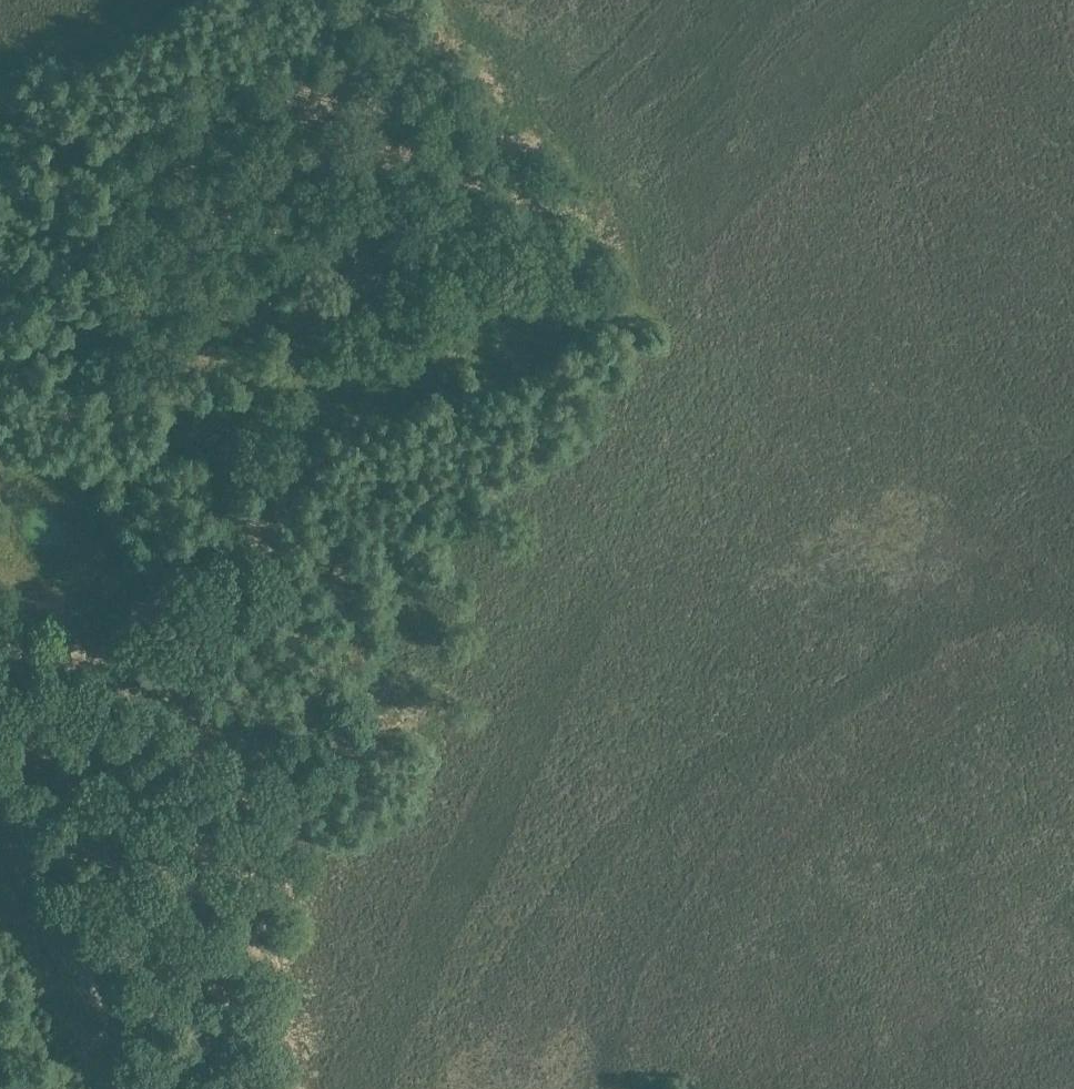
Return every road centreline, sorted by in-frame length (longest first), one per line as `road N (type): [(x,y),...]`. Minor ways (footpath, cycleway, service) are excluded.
road 1 (track): [(0,844),(123,1088)]
road 2 (track): [(0,58),(124,28),(172,0)]

